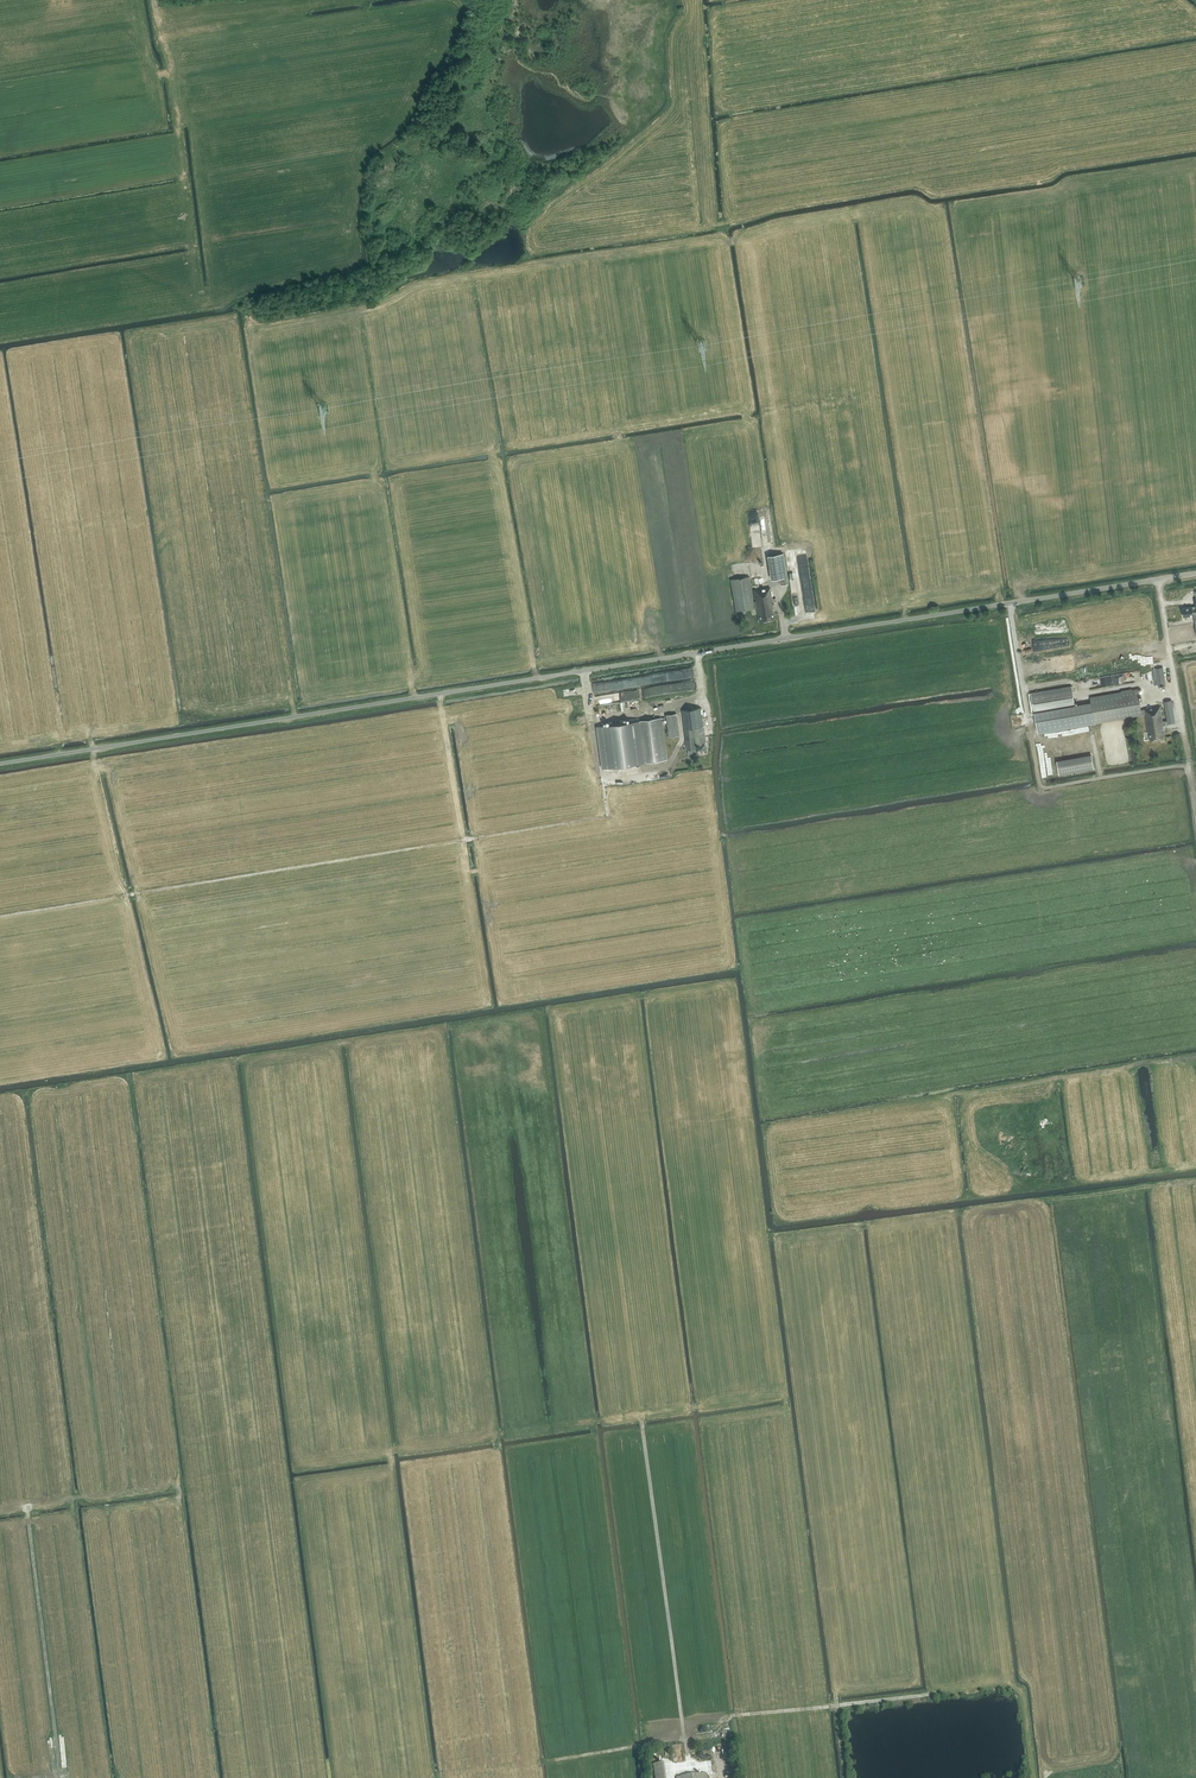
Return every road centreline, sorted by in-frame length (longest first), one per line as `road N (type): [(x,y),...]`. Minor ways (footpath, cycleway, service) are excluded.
road 1 (unclassified): [(0,764),(1195,573)]

